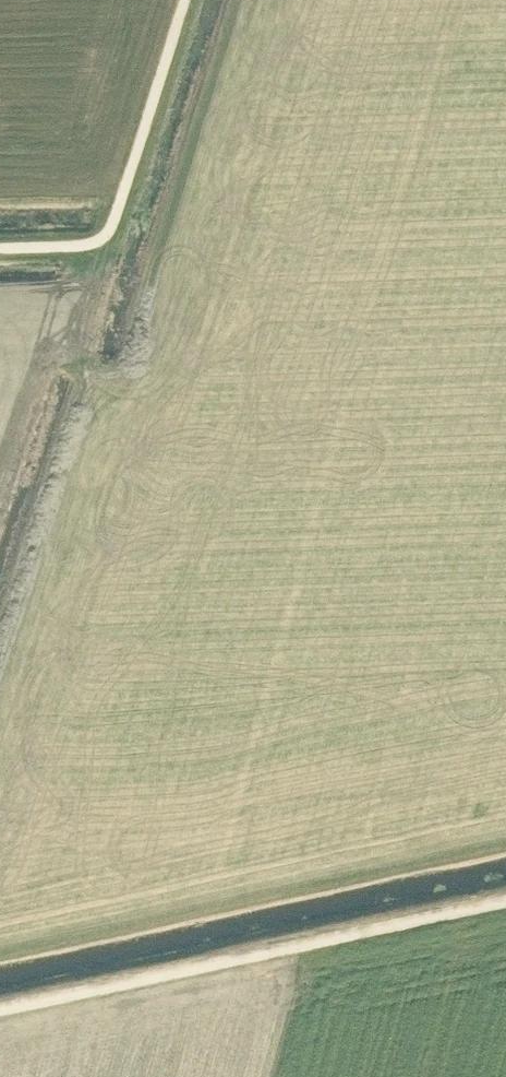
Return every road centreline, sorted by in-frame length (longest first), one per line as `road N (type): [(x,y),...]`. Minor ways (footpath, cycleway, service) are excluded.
road 1 (track): [(505,902),(0,1009)]

